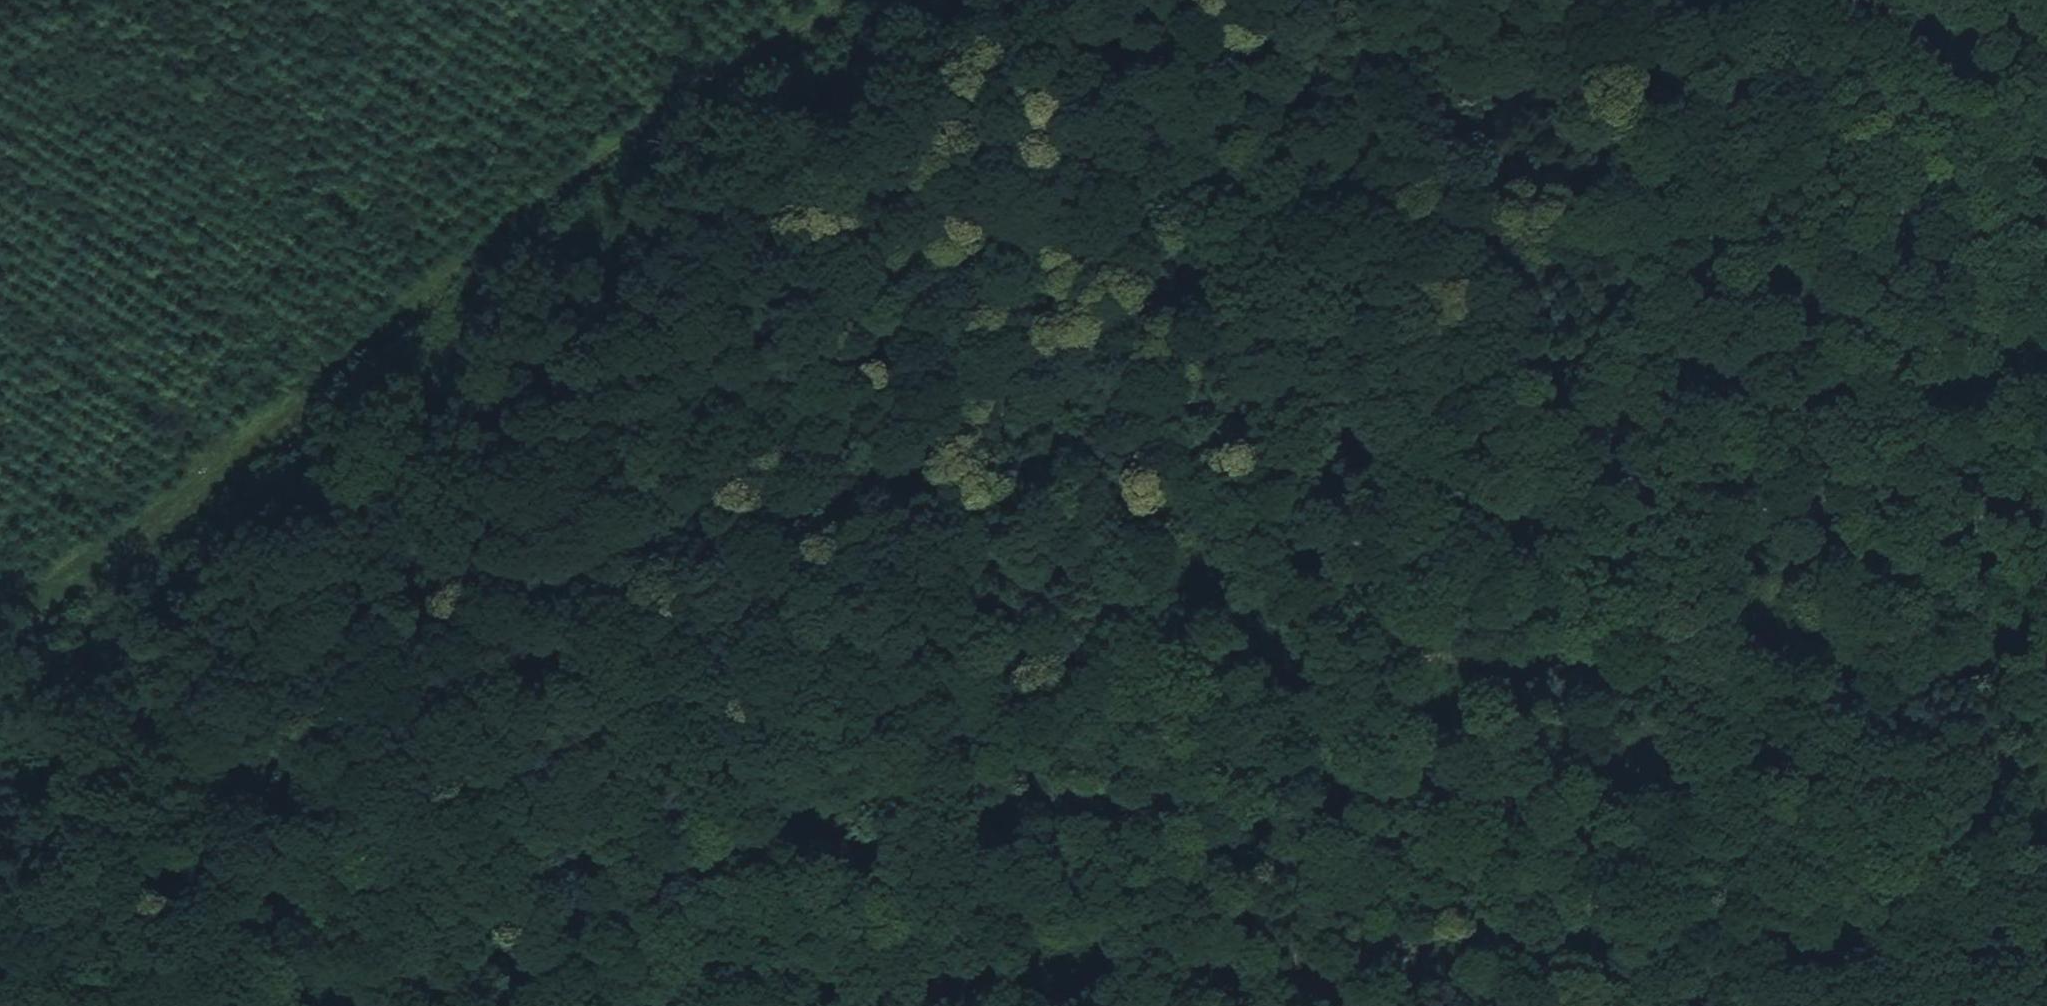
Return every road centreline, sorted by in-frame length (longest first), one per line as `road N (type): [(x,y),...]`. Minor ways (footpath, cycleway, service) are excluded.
road 1 (track): [(2046,433),(1922,475),(1801,577),(1665,726),(1545,768),(1411,772),(1224,751),(1058,764),(754,824),(540,912),(350,1005)]
road 2 (track): [(761,0),(404,279),(61,562),(0,594)]

